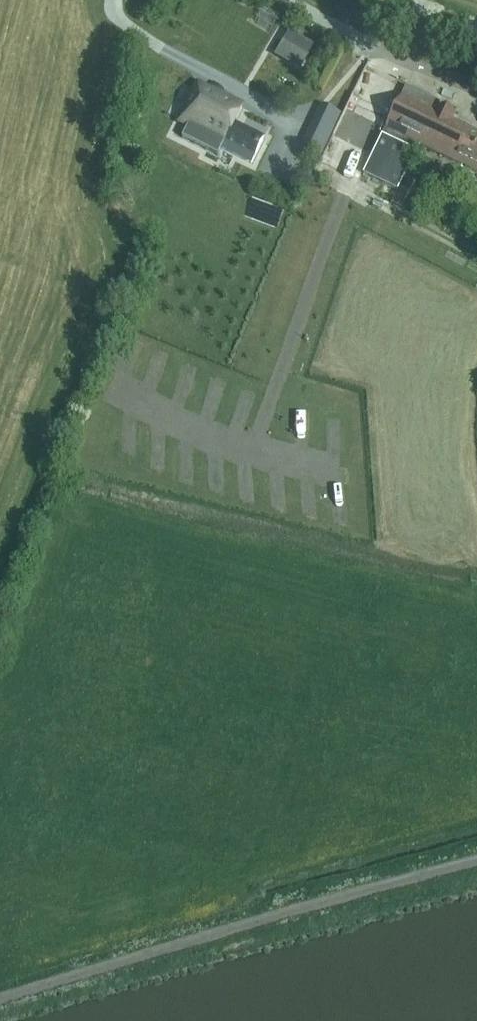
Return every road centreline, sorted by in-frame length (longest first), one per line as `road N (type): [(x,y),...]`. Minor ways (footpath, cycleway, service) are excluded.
road 1 (track): [(476,863),(0,1001)]

